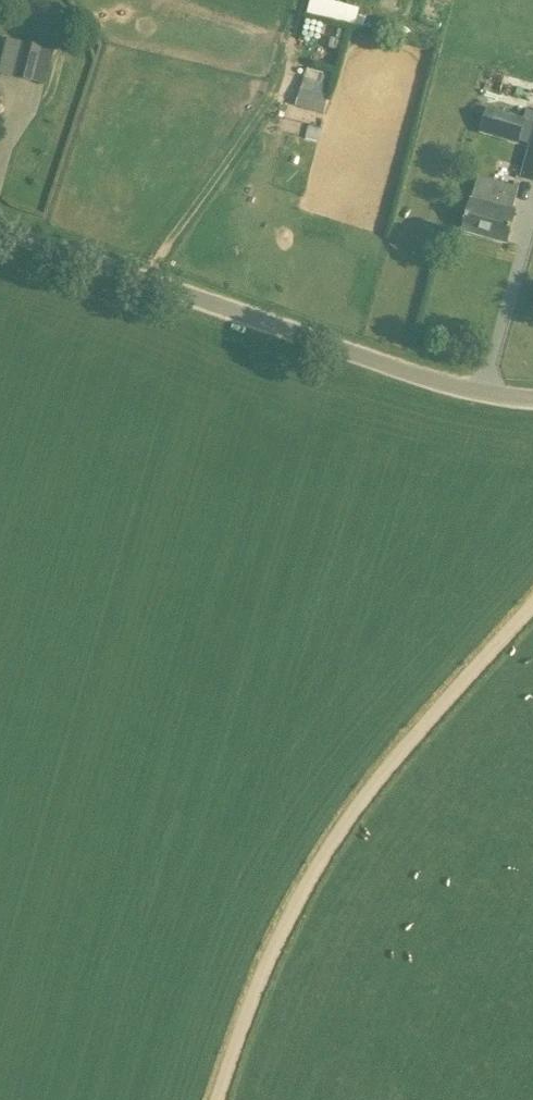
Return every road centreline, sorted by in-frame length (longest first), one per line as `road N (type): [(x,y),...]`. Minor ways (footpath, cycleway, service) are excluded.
road 1 (unclassified): [(219,1099),(275,946),(312,871),(390,765),(532,606)]
road 2 (unclassified): [(532,399),(362,357),(0,229)]

